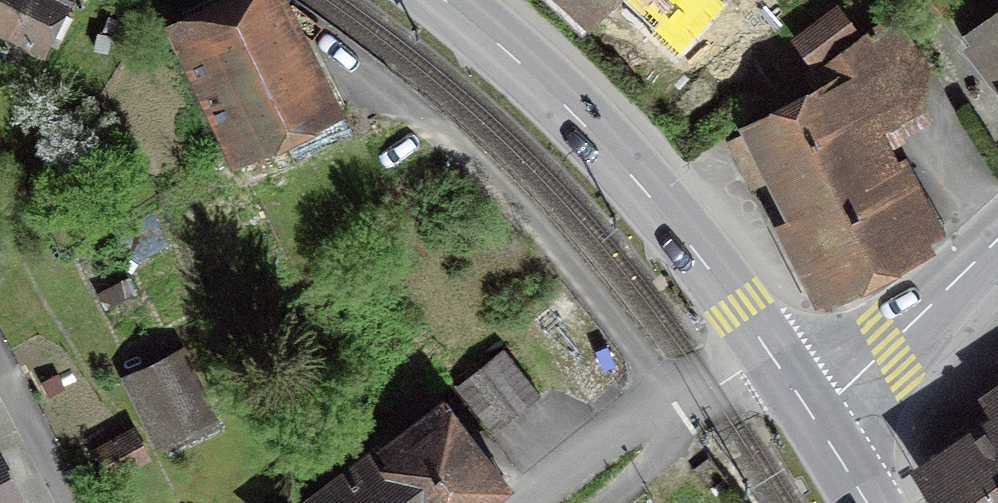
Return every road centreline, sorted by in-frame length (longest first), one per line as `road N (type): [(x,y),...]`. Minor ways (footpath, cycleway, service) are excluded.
road 1 (secondary): [(445,0),(638,185),(770,357)]
road 2 (residential): [(770,357),(657,421),(545,502)]
road 3 (tertiary): [(997,258),(887,350),(816,424)]

